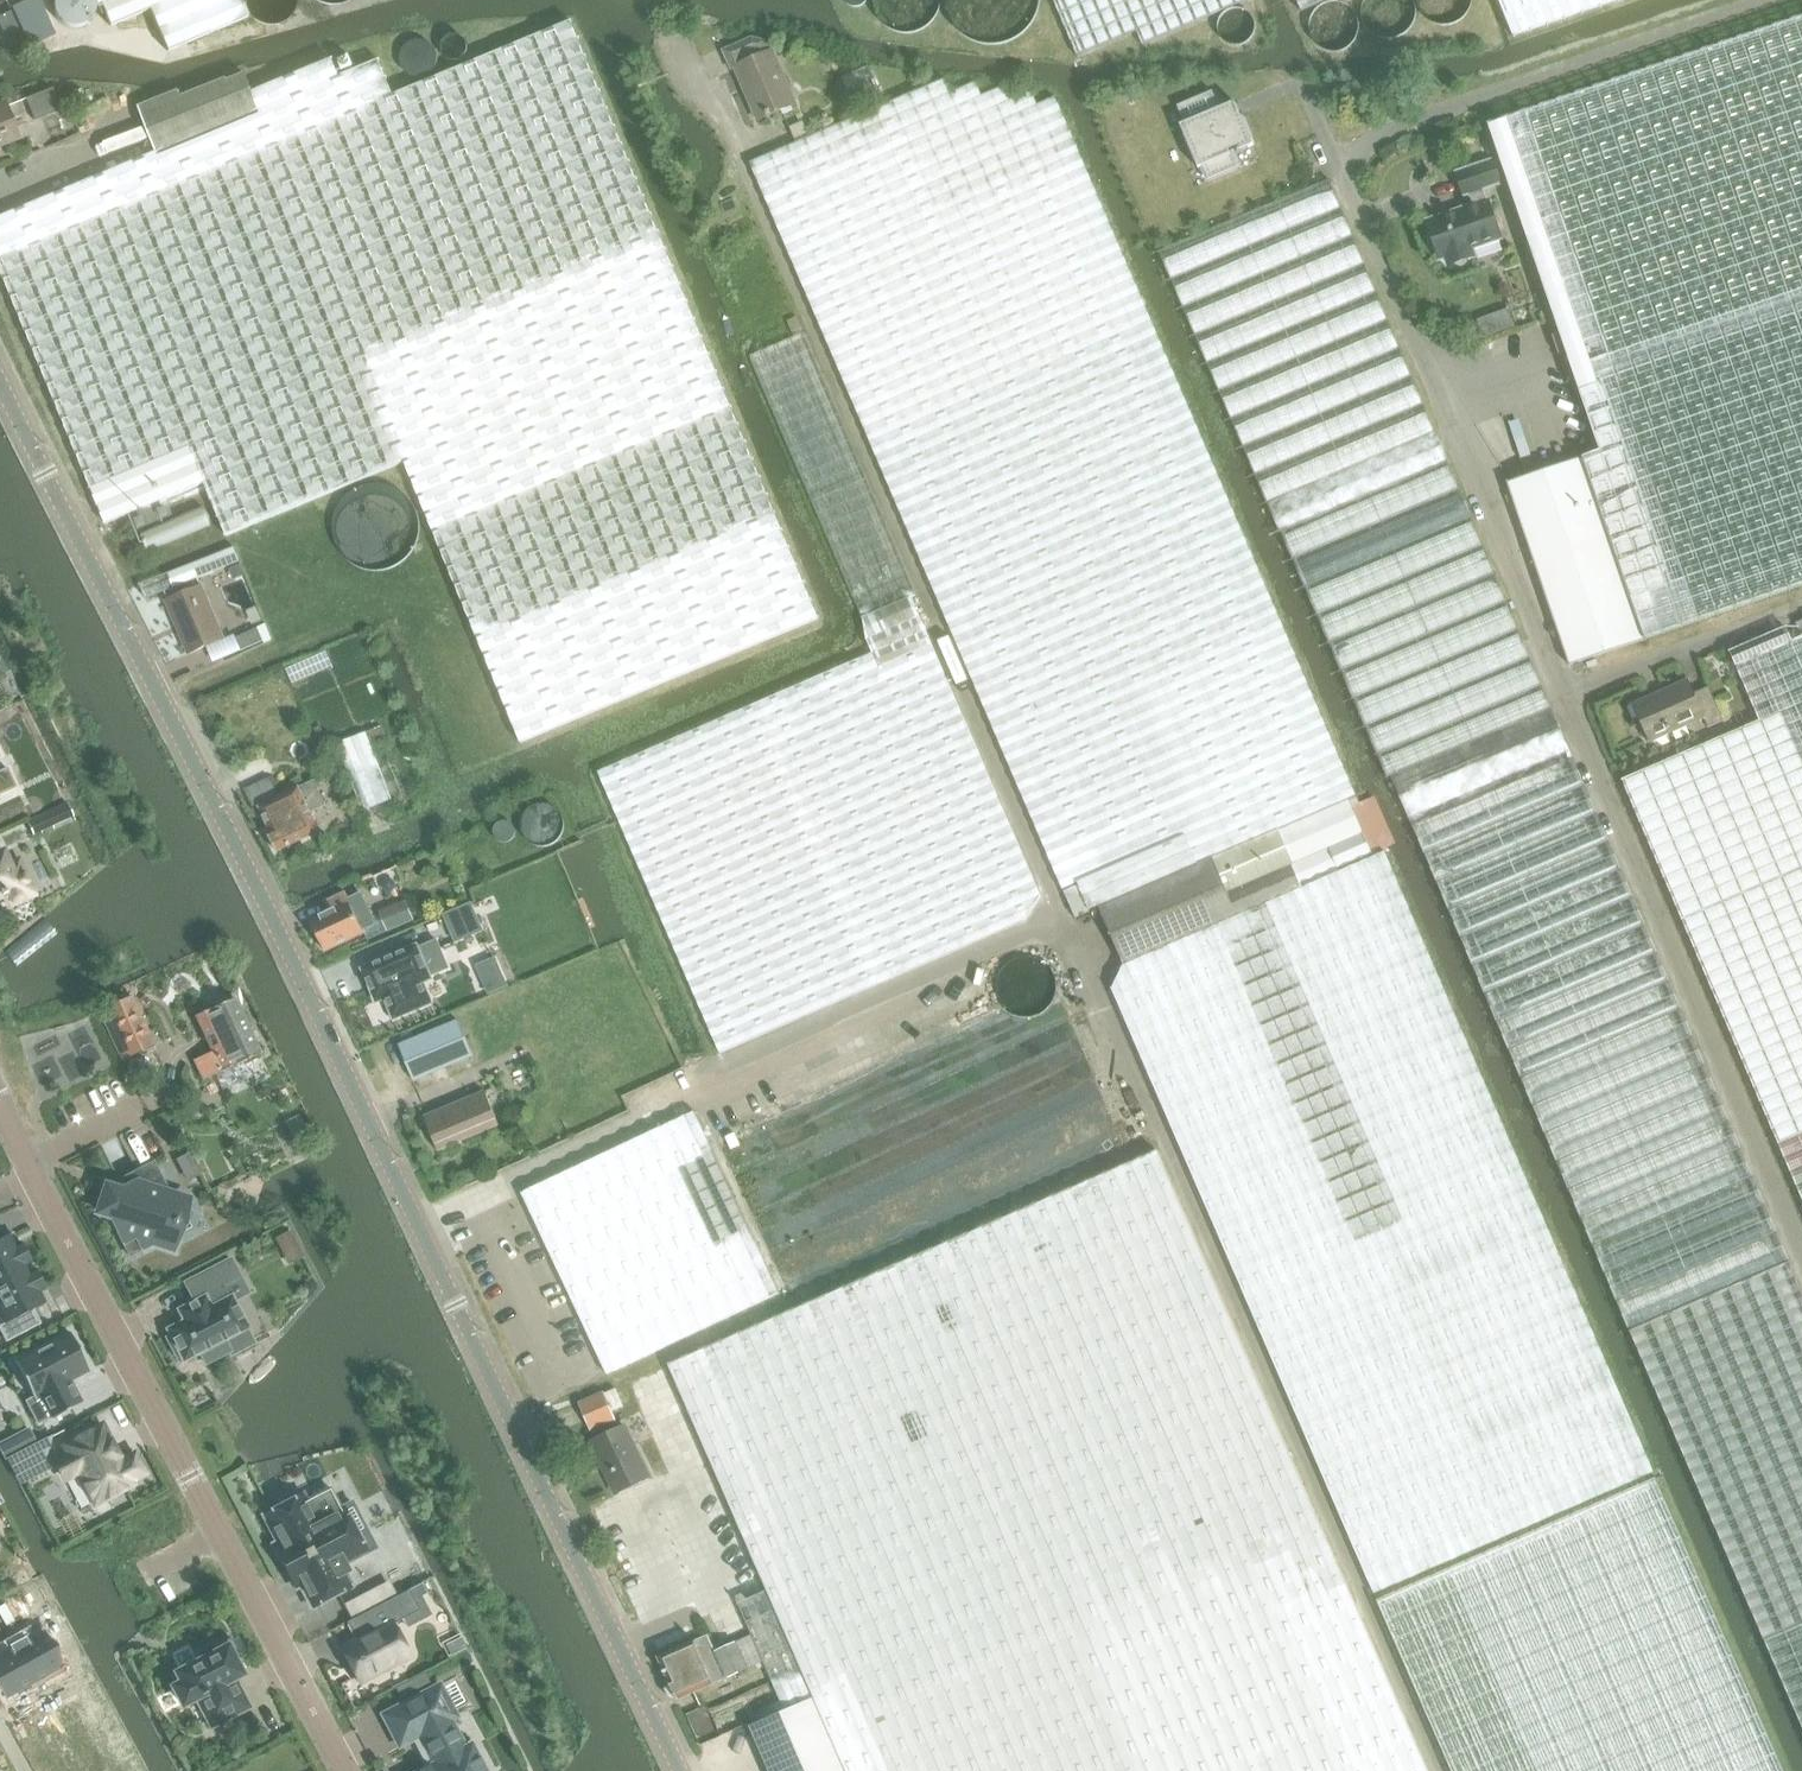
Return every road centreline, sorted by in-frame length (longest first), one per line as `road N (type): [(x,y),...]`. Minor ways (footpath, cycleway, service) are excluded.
road 1 (unclassified): [(1801,1239),(1338,155),(1400,125),(1790,0)]
road 2 (tertiary): [(680,1770),(298,970),(0,379)]
road 3 (unclassified): [(1441,1770),(1059,915)]
road 4 (unclassified): [(1059,915),(762,209)]
road 5 (residential): [(344,1770),(0,1105)]
road 6 (unclassified): [(1059,915),(698,1073)]

